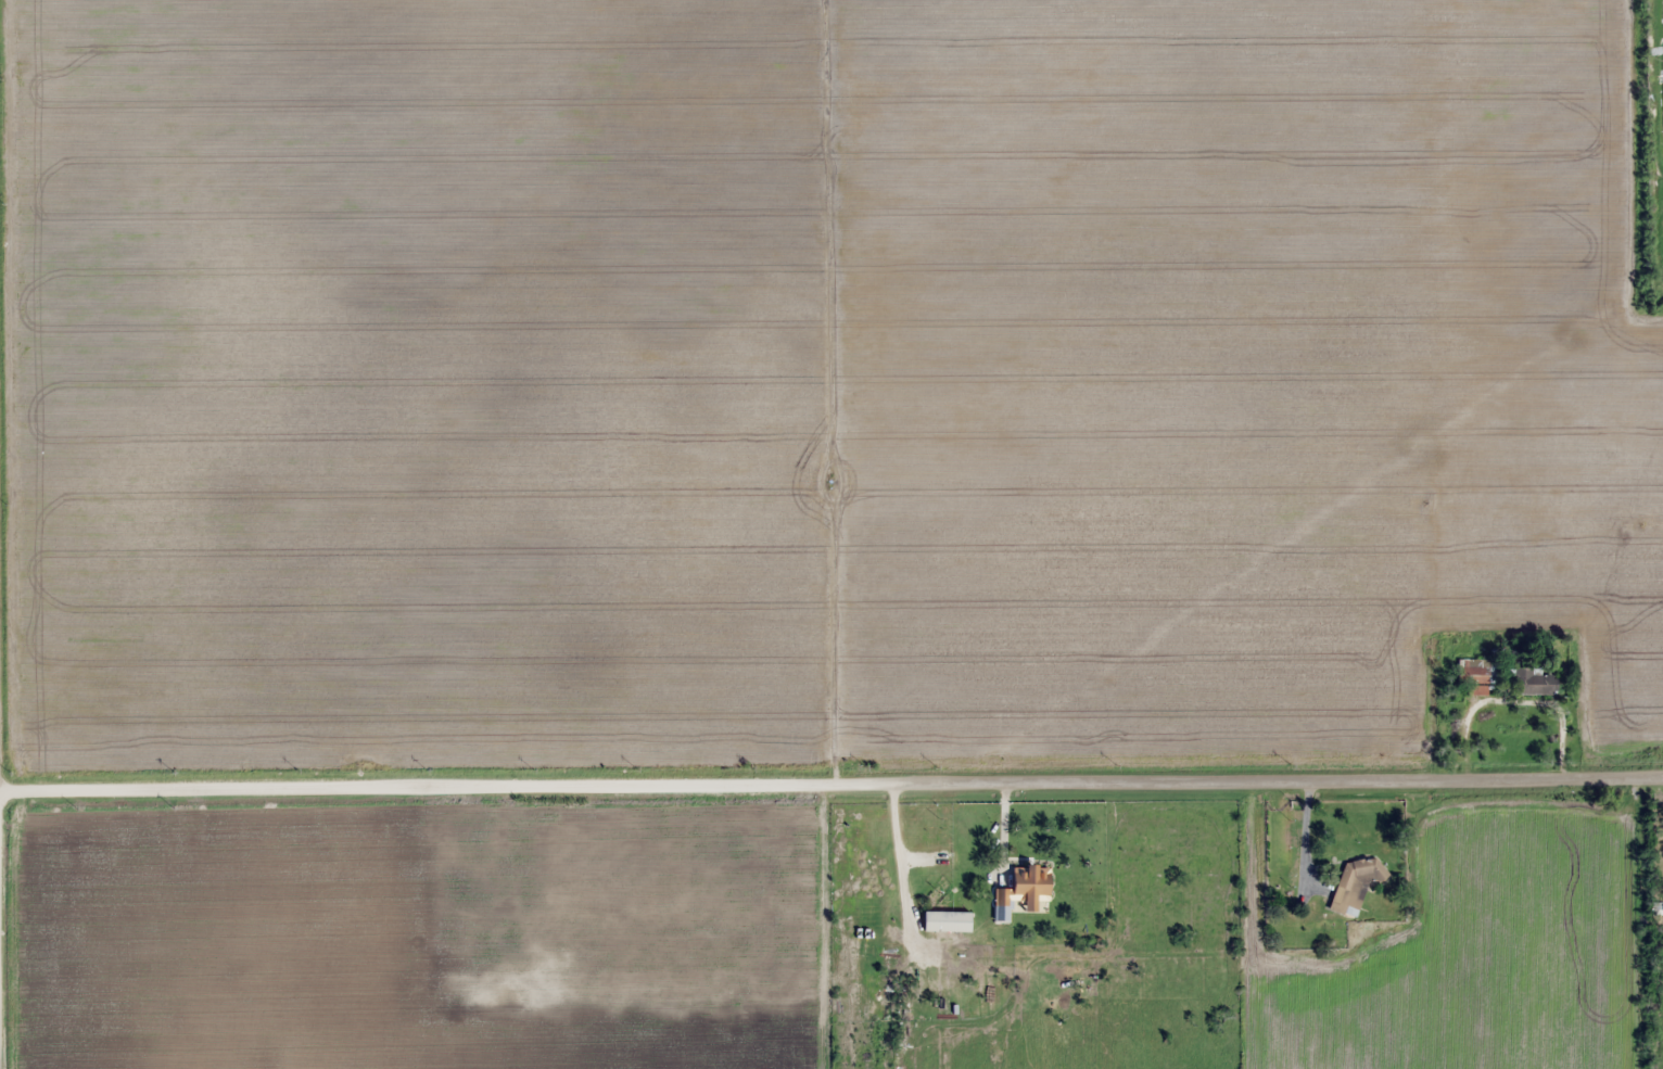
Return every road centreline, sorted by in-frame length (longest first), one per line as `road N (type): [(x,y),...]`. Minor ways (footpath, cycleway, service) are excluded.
road 1 (residential): [(1662,770),(0,785)]

